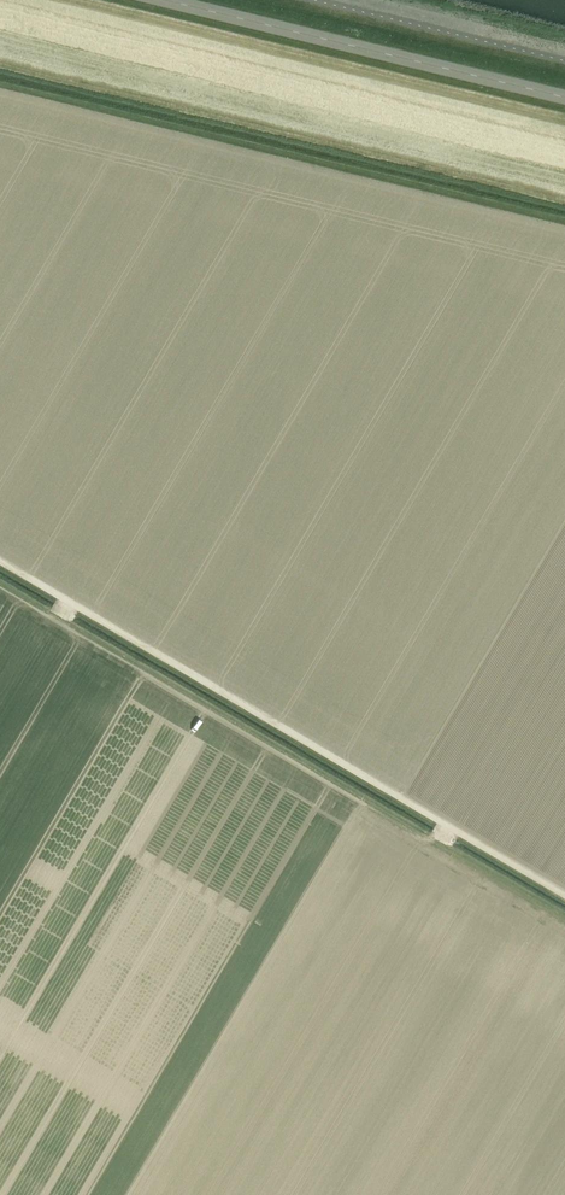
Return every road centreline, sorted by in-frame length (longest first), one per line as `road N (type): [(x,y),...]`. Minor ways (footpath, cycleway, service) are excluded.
road 1 (tertiary): [(564,100),(154,0)]

